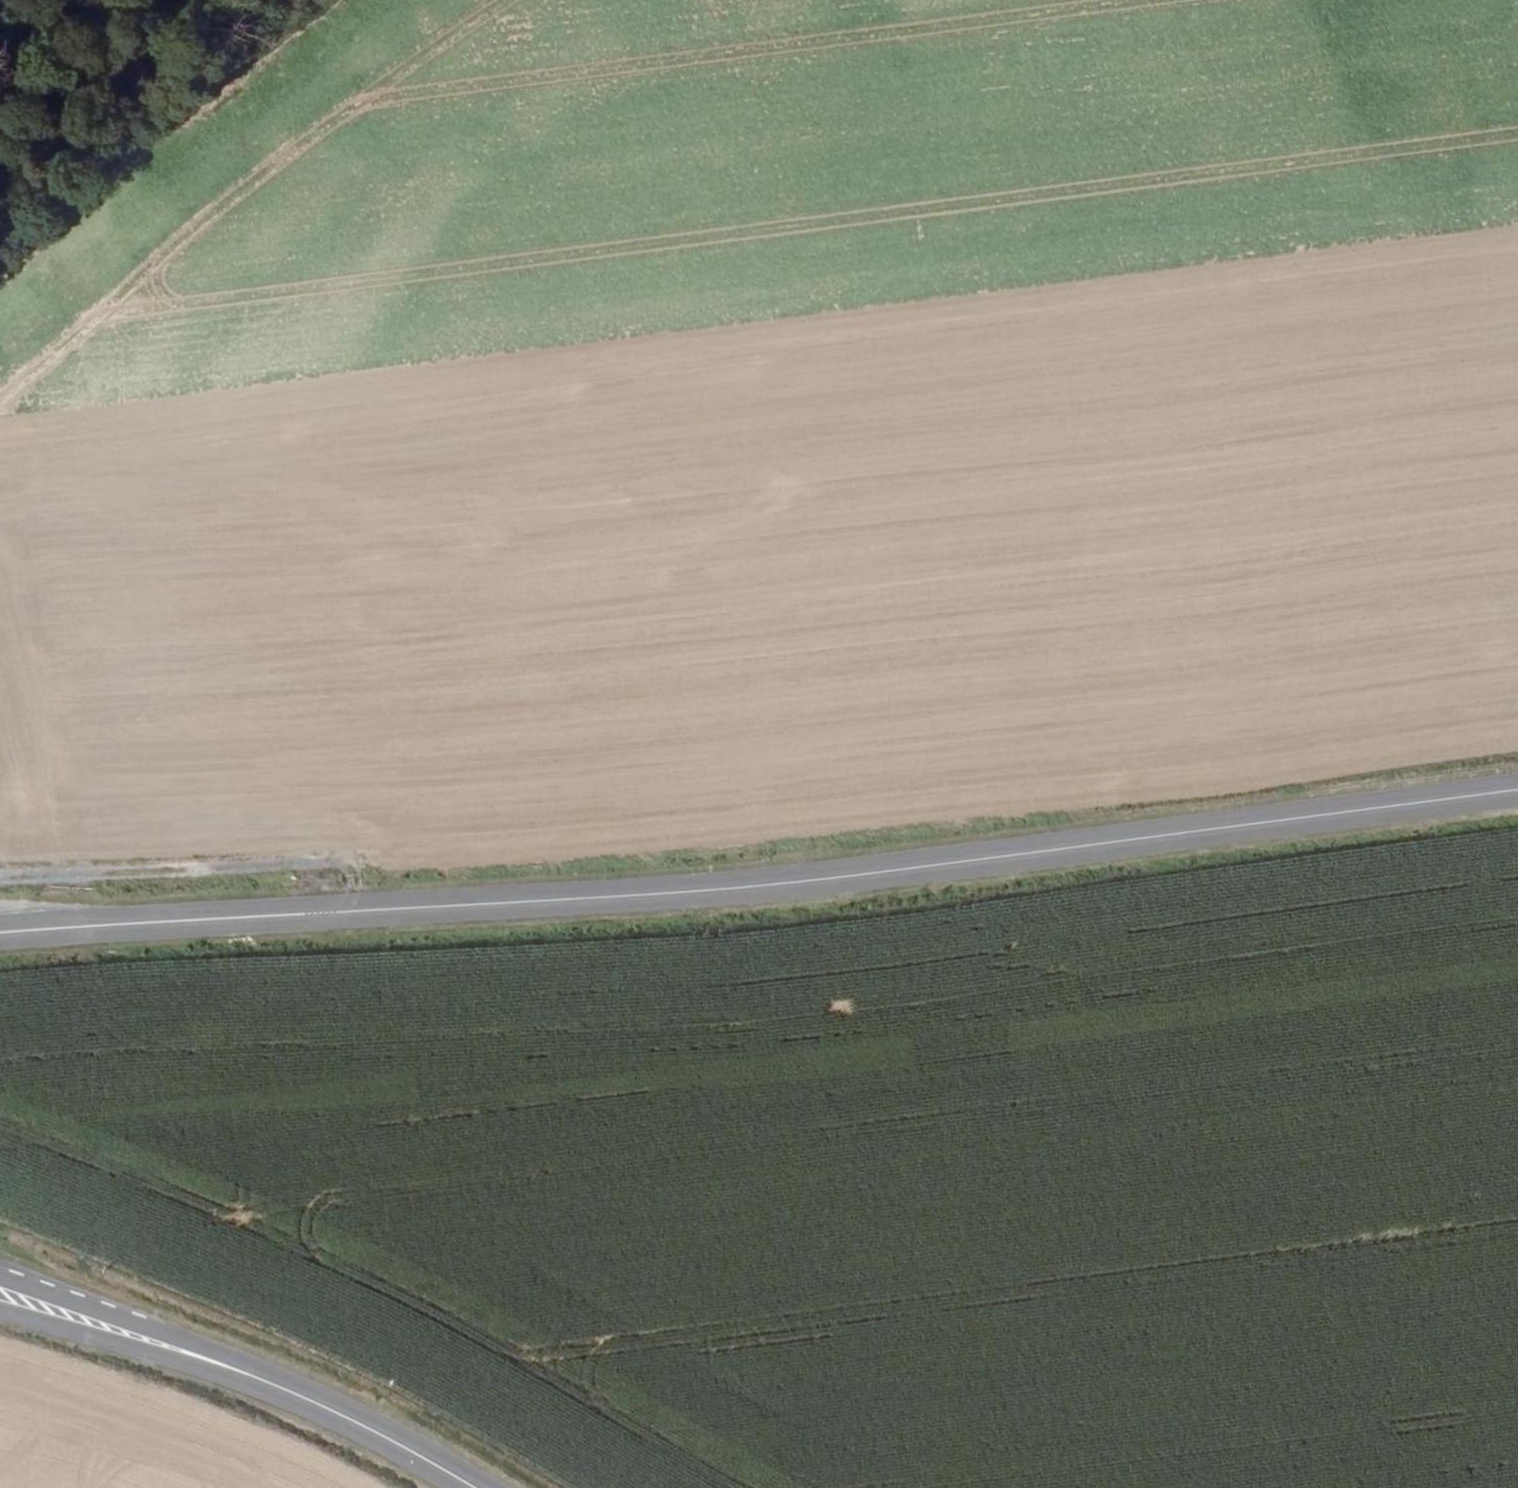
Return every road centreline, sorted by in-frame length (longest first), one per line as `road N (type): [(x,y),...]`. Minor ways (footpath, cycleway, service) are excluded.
road 1 (secondary): [(1517,792),(699,894),(0,920)]
road 2 (secondary): [(193,1354),(342,1414),(476,1487)]
road 3 (secondary): [(193,1354),(0,1278)]
road 4 (secondary): [(0,1310),(193,1354)]

